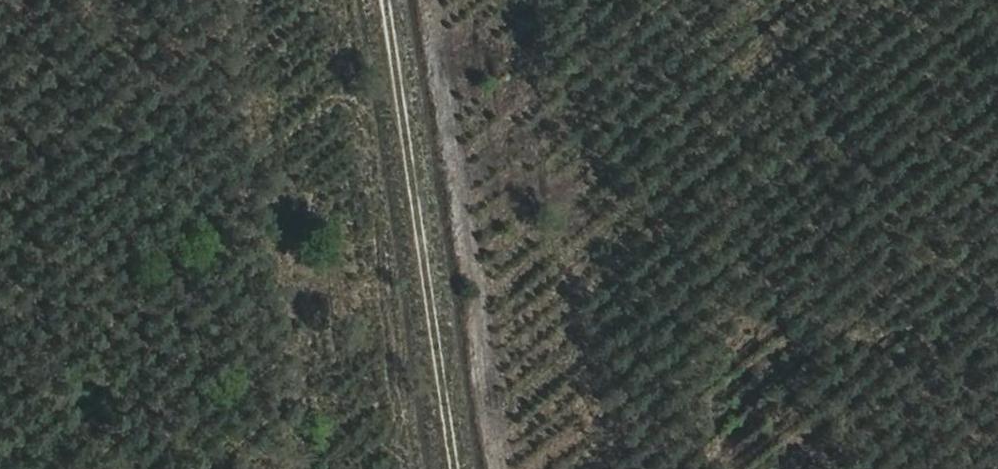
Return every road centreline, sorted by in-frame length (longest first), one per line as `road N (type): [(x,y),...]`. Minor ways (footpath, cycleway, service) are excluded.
road 1 (track): [(394,0),(472,468)]

